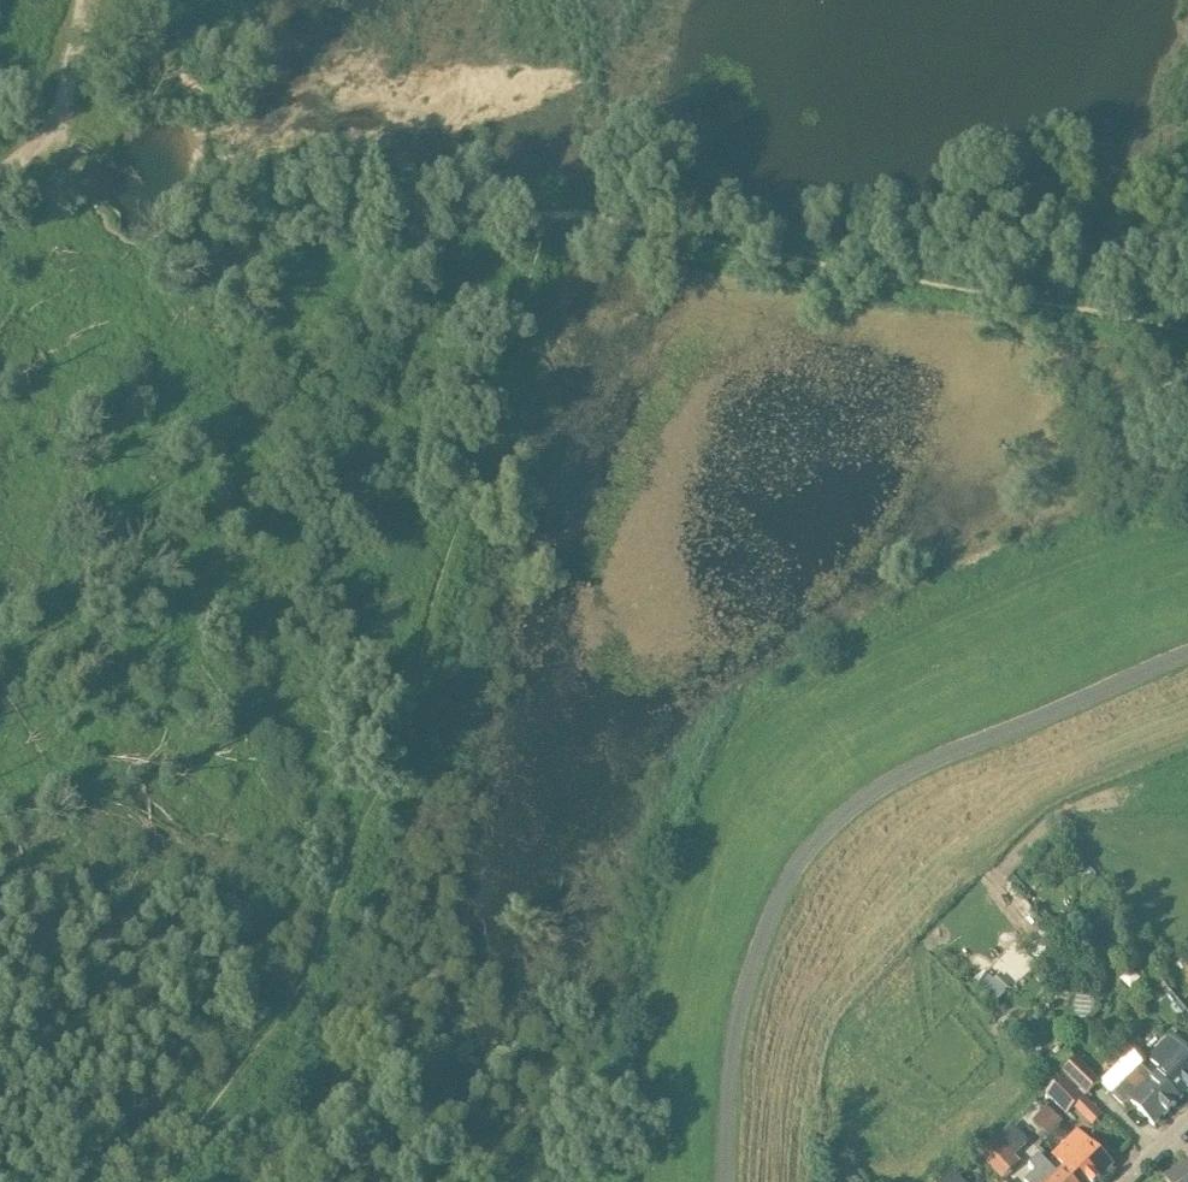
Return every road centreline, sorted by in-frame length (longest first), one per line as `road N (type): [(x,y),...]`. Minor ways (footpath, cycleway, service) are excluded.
road 1 (unclassified): [(726,1181),(728,1087),(757,945),(799,861),(846,812),(902,772),(1187,651)]
road 2 (track): [(83,0),(27,156)]

